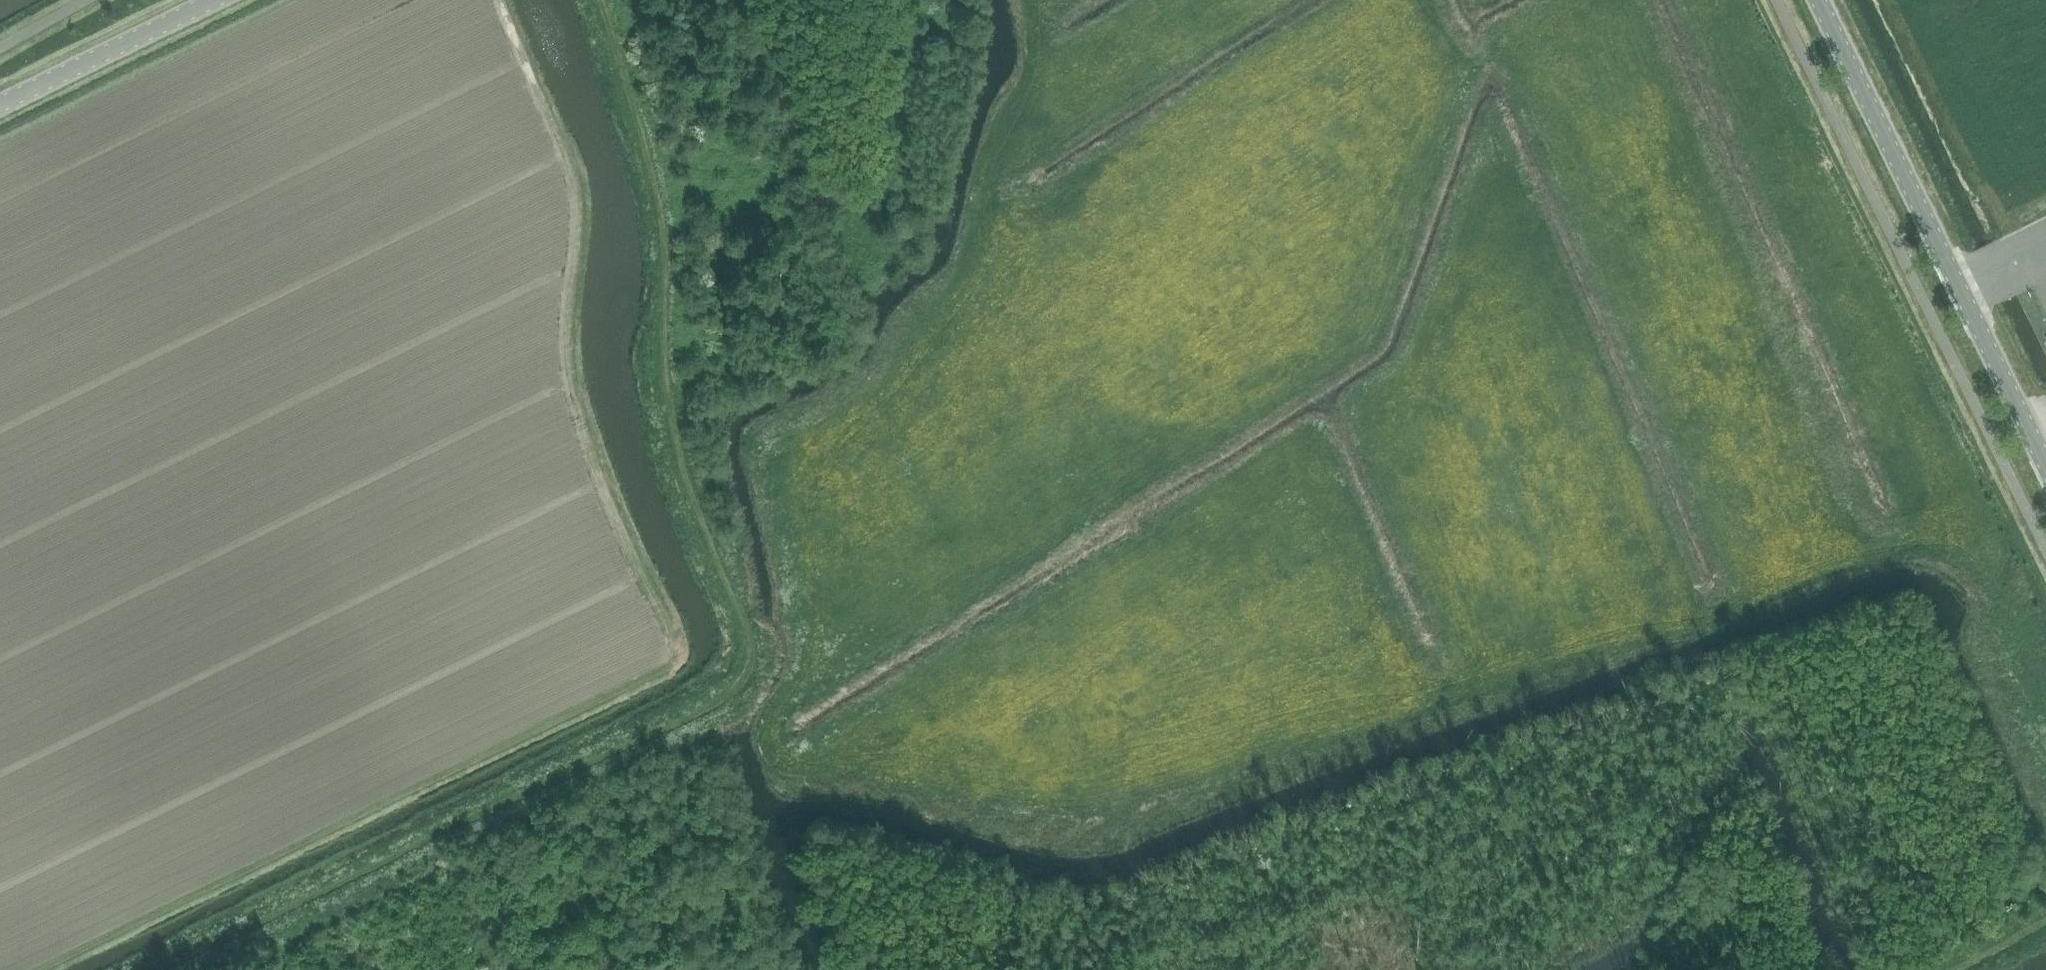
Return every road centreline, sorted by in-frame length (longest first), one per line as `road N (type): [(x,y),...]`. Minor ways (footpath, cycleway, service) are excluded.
road 1 (unclassified): [(2045,466),(1820,0)]
road 2 (unclassified): [(0,104),(212,0)]

